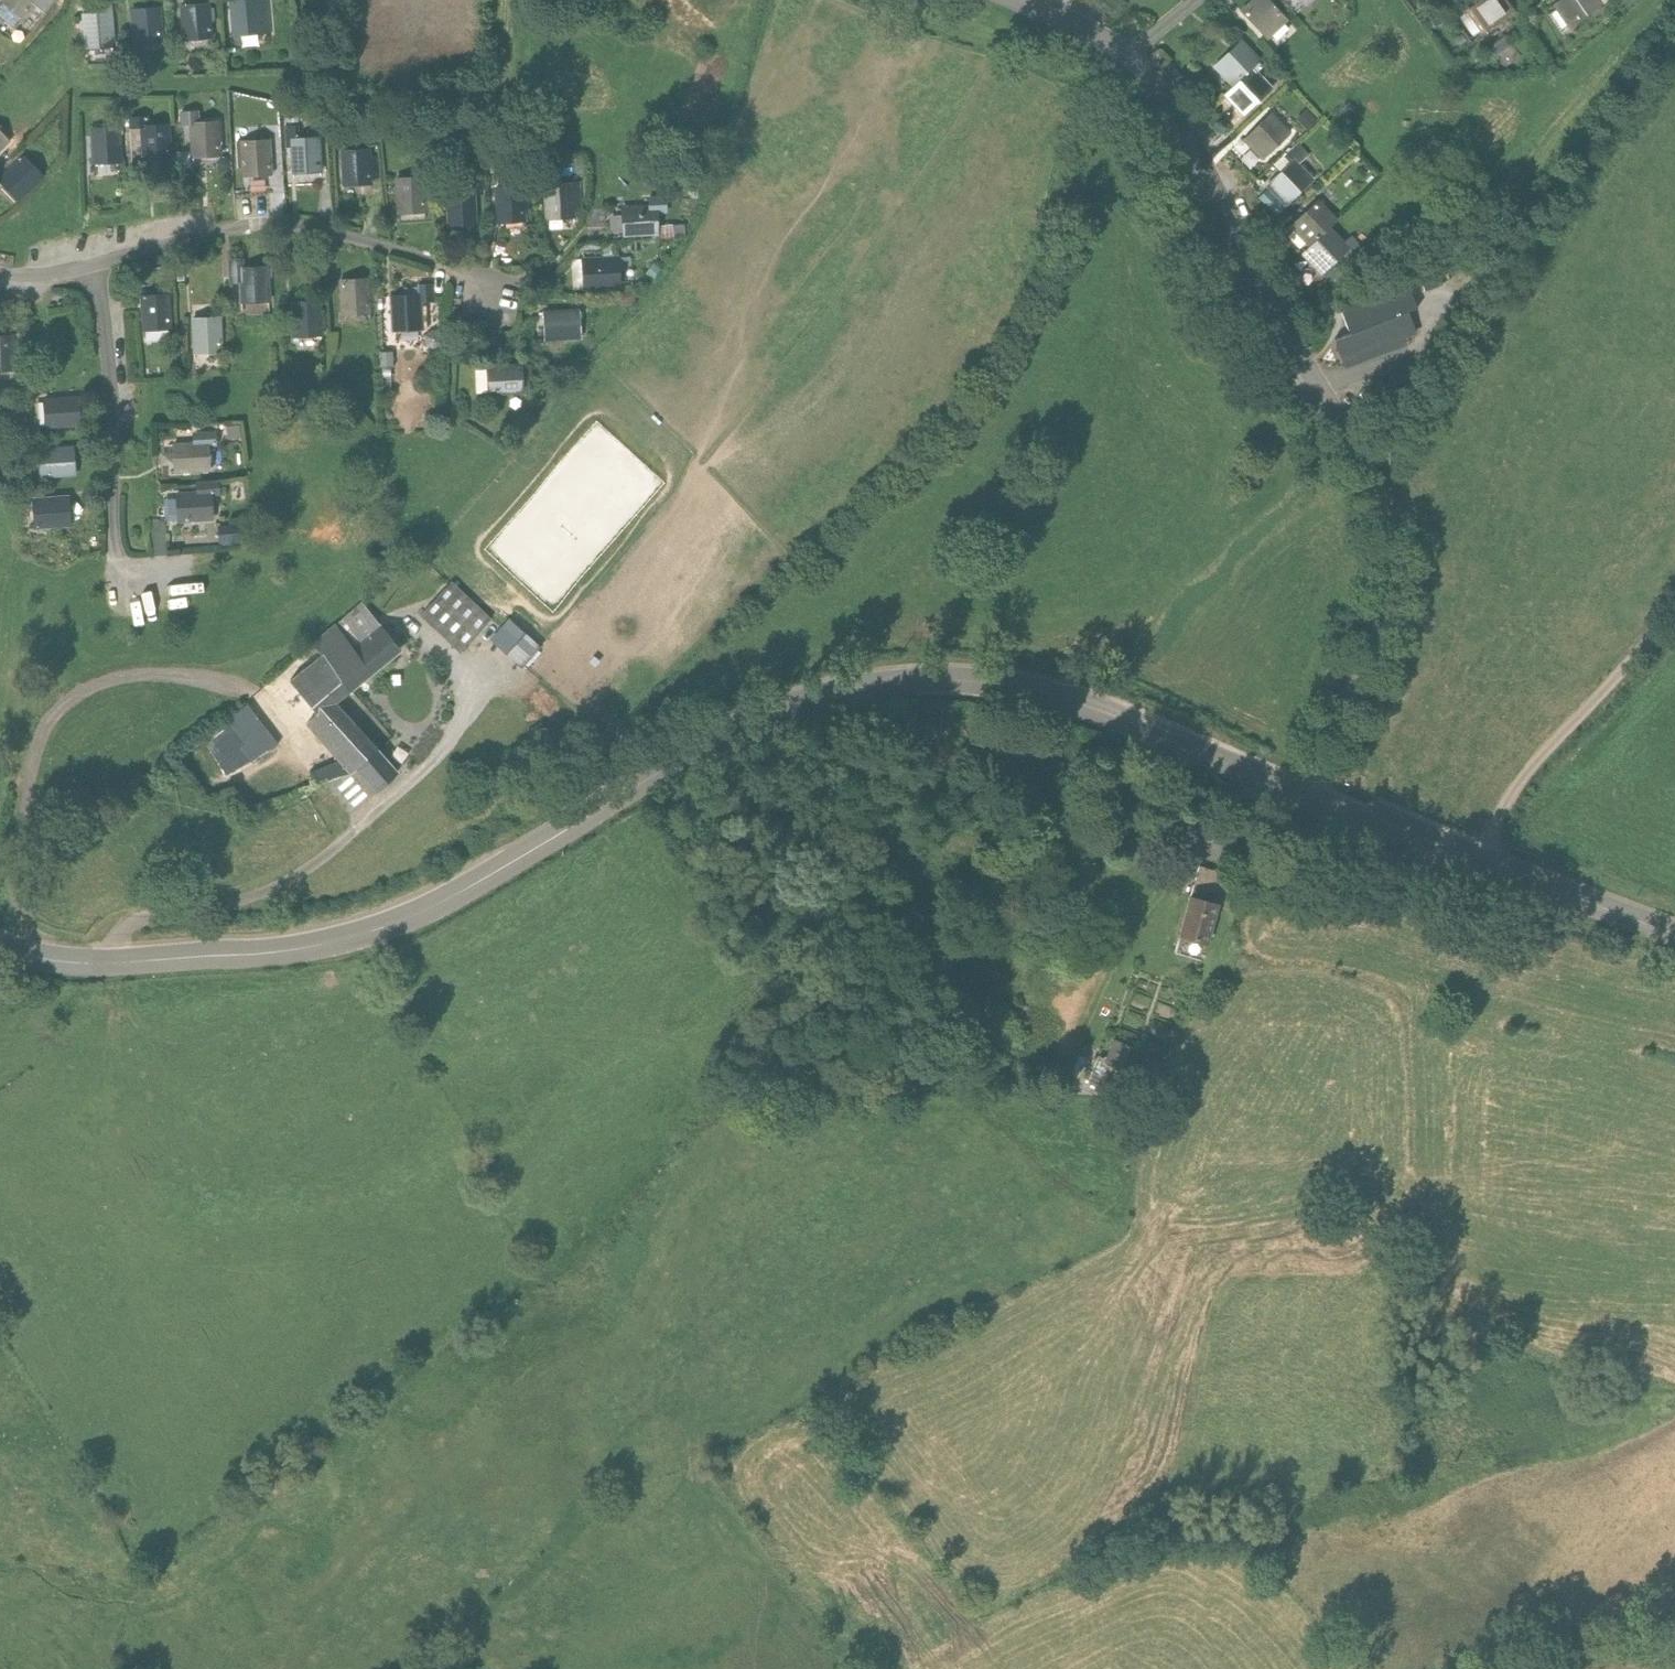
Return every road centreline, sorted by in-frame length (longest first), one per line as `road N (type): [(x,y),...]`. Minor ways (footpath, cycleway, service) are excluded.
road 1 (tertiary): [(0,963),(109,982),(304,967),(366,952),(510,884),(796,724),(925,699),(1058,711),(1315,809)]
road 2 (residential): [(1139,64),(1169,92),(1399,536),(1397,619),(1315,809)]
road 3 (residential): [(100,278),(234,240),(312,238),(430,269),(499,306)]
road 4 (tertiary): [(1315,809),(1674,955)]
road 5 (residential): [(100,278),(119,571),(131,603),(168,602)]
road 6 (residential): [(1000,0),(1139,64)]

